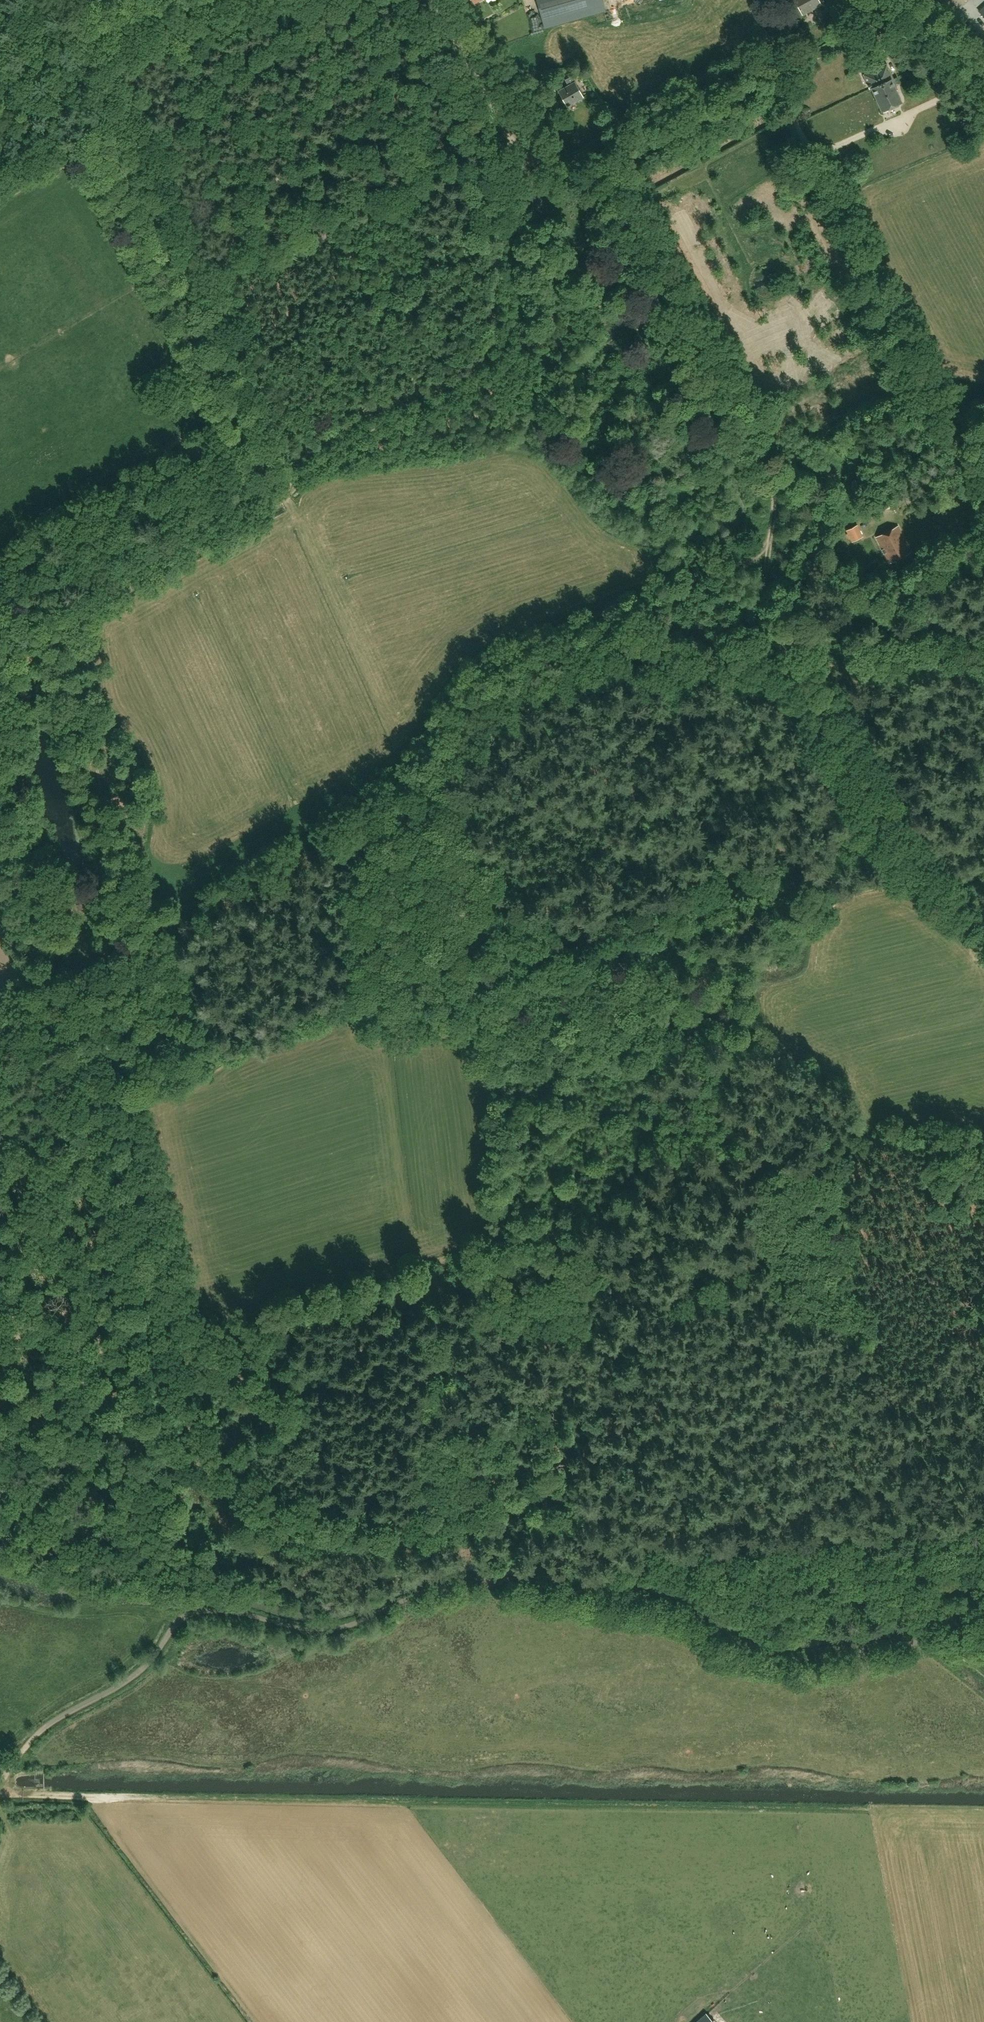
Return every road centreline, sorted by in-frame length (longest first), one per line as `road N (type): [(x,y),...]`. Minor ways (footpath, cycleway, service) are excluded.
road 1 (unclassified): [(0,1783),(40,1732),(143,1669),(175,1625),(202,1612),(338,1628),(441,1584),(474,1580),(675,1607),(780,1657),(935,1639)]
road 2 (track): [(514,140),(504,349),(467,389),(386,417),(286,482),(265,506)]
road 3 (track): [(581,176),(613,168),(760,89),(882,22),(899,2)]
road 4 (track): [(265,506),(93,602),(42,620)]
road 5 (track): [(435,0),(514,140),(536,160),(581,176)]

